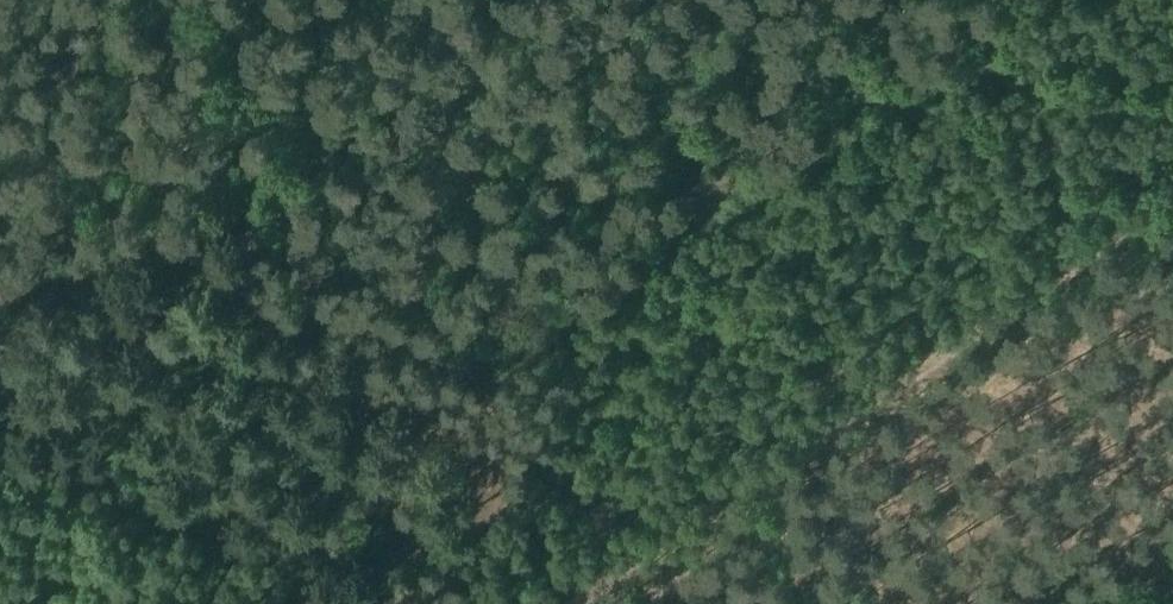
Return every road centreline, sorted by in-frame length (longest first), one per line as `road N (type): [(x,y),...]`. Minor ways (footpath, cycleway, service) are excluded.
road 1 (track): [(168,0),(189,59),(262,202),(305,260),(384,322),(415,337),(463,343),(533,379),(565,418),(536,471),(469,537),(440,603)]
road 2 (track): [(569,603),(1172,200)]
road 3 (track): [(0,303),(262,202)]

